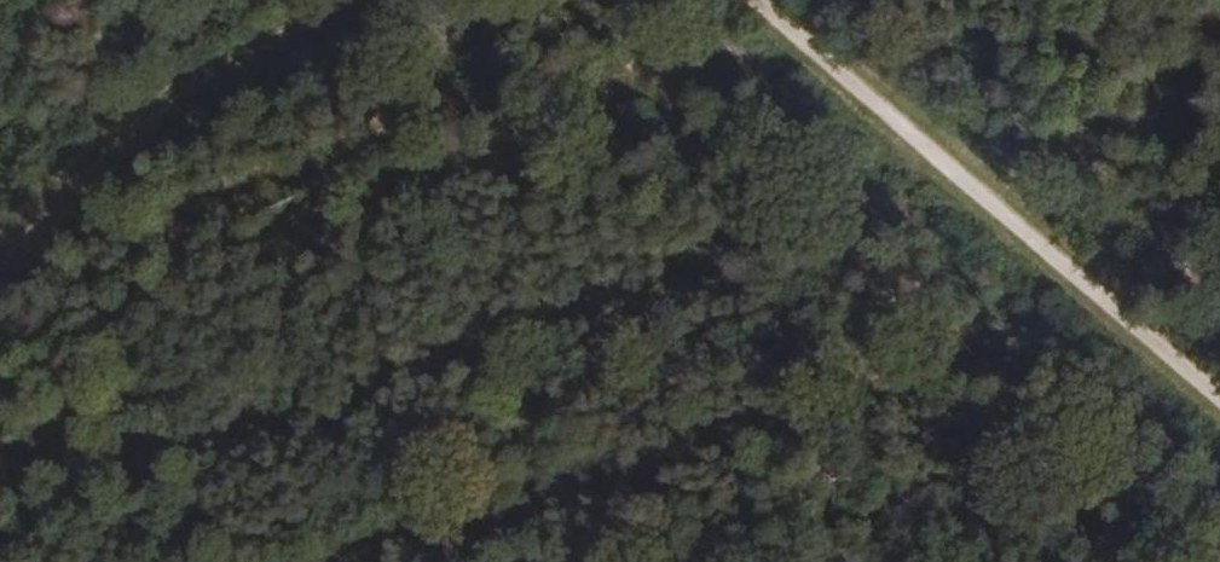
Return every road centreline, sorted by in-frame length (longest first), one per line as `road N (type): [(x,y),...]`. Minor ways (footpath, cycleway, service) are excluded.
road 1 (track): [(741,0),(1219,407)]

